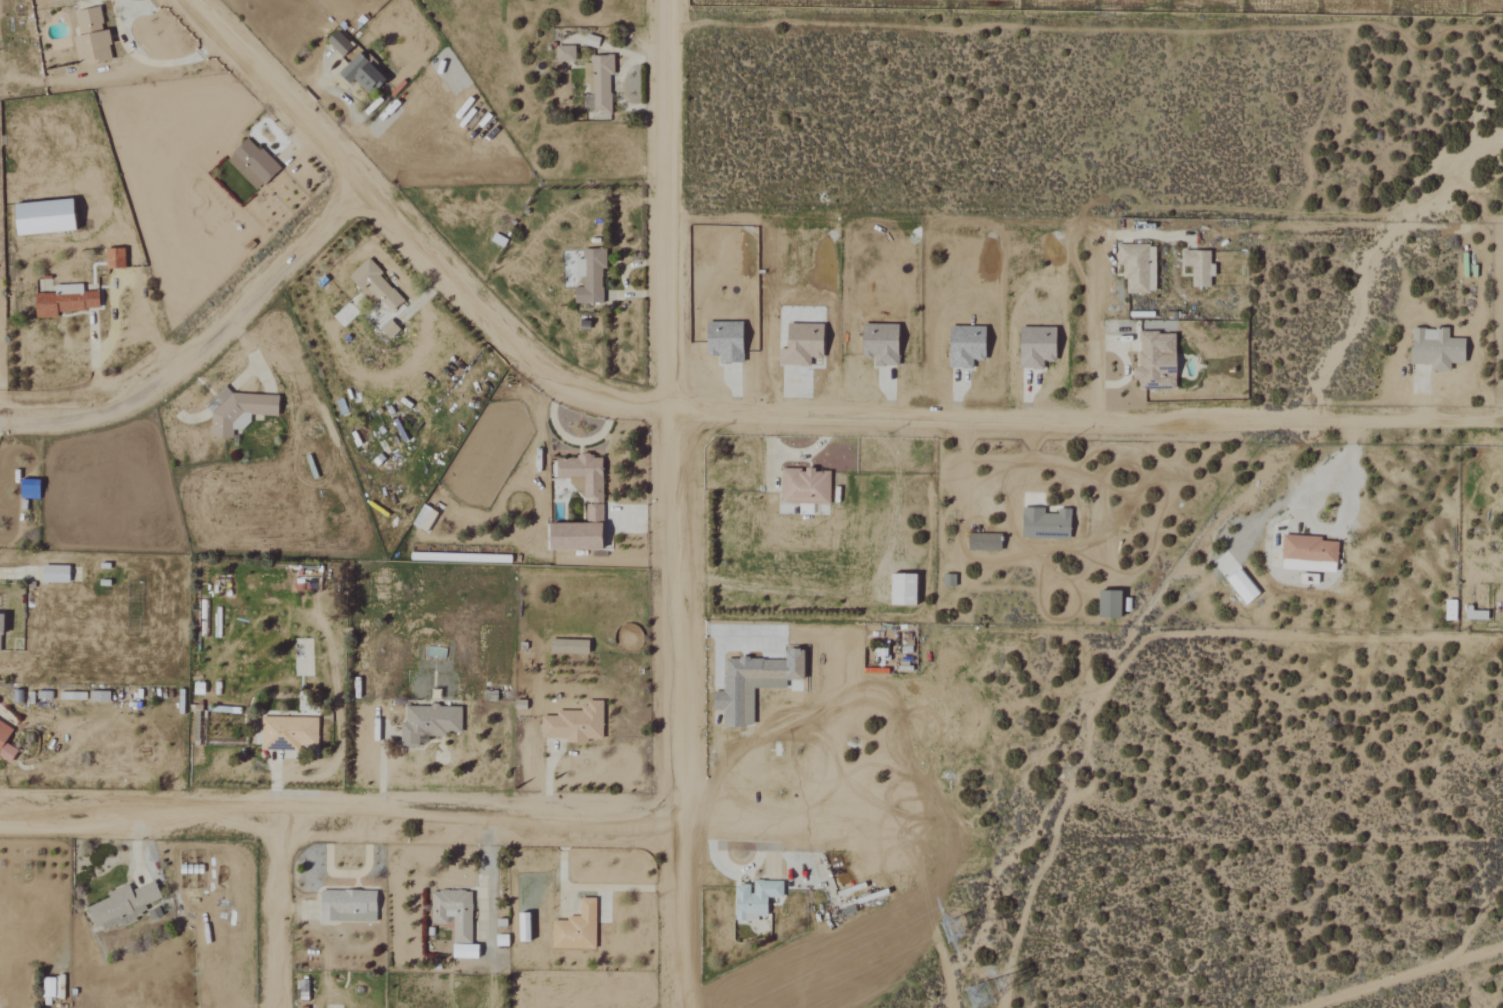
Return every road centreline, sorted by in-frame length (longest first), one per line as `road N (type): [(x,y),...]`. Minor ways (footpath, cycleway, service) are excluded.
road 1 (residential): [(674,987),(668,0)]
road 2 (track): [(671,403),(549,378),(351,198),(190,0)]
road 3 (track): [(0,413),(65,417),(204,343),(351,198)]
road 4 (track): [(1093,221),(1502,223)]
road 5 (track): [(288,816),(283,1007)]
road 6 (track): [(220,39),(182,63),(142,62),(122,41),(119,18),(158,0)]
road 7 (track): [(558,380),(551,420),(570,442),(599,438),(614,392)]
road 8 (track): [(287,121),(323,93),(348,104),(347,130),(321,161)]

